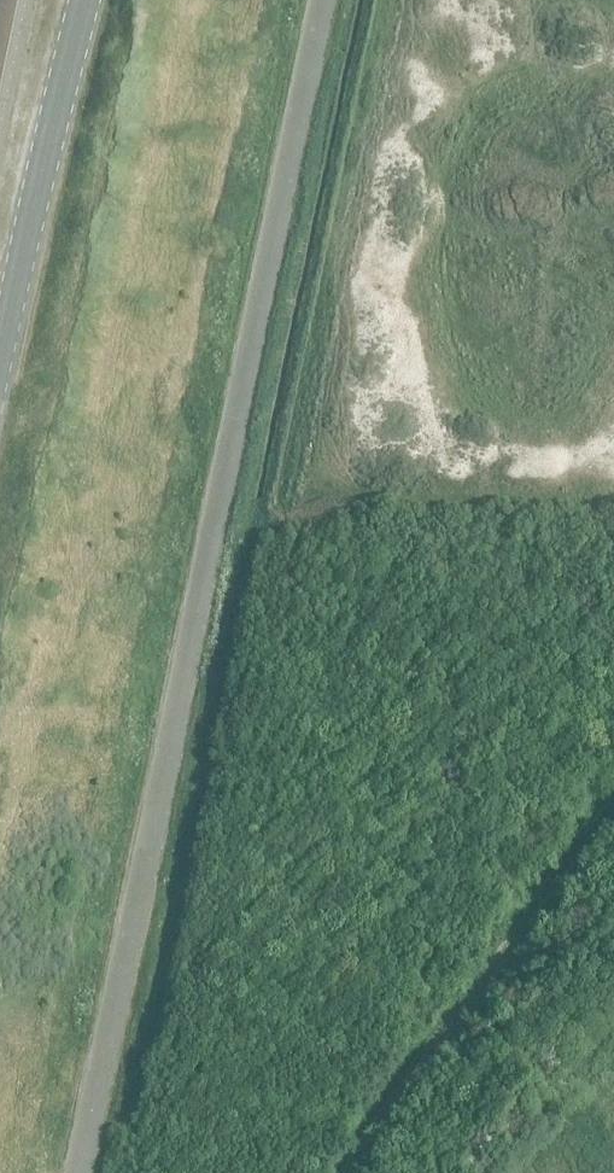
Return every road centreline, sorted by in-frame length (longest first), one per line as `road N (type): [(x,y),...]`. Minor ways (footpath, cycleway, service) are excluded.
road 1 (secondary): [(0,362),(86,0)]

